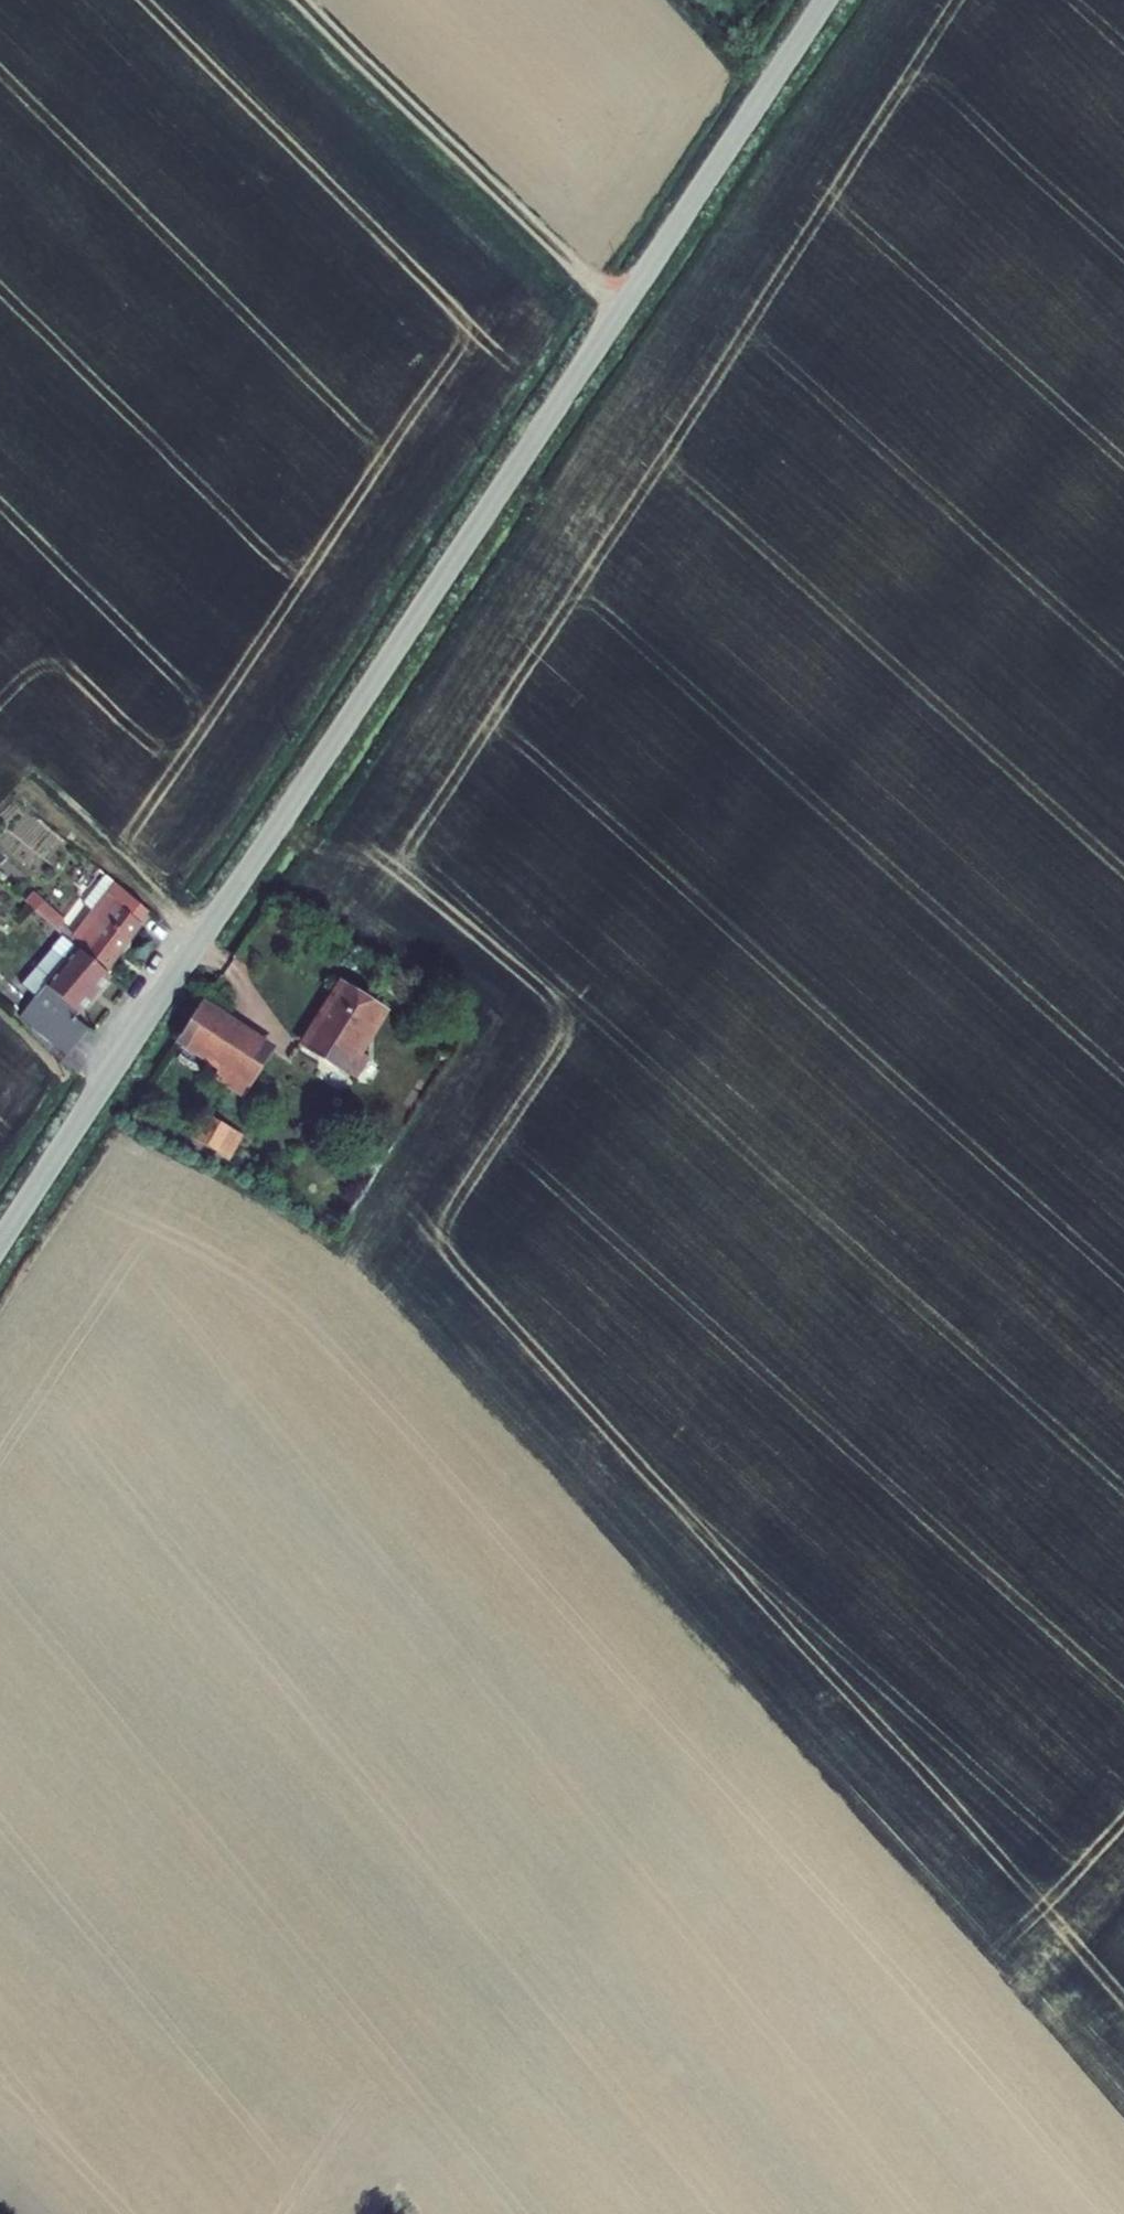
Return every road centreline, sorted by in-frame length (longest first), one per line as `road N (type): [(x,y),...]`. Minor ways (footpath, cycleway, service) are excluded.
road 1 (unclassified): [(825,0),(0,1242)]
road 2 (track): [(623,306),(301,0)]

